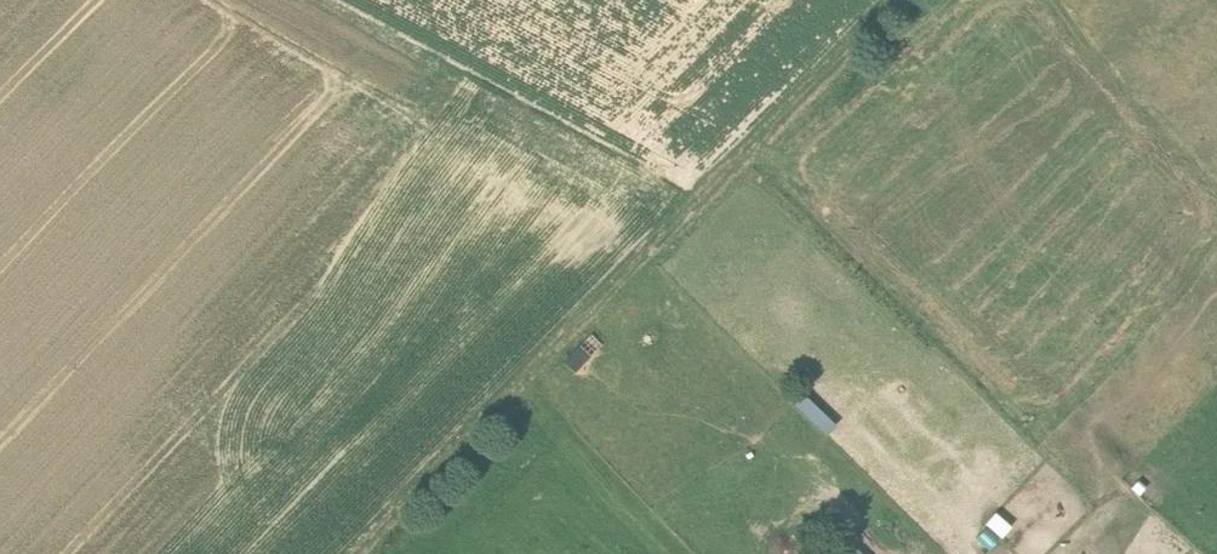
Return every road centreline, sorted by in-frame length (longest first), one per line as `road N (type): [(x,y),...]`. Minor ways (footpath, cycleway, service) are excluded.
road 1 (track): [(350,553),(892,0)]

